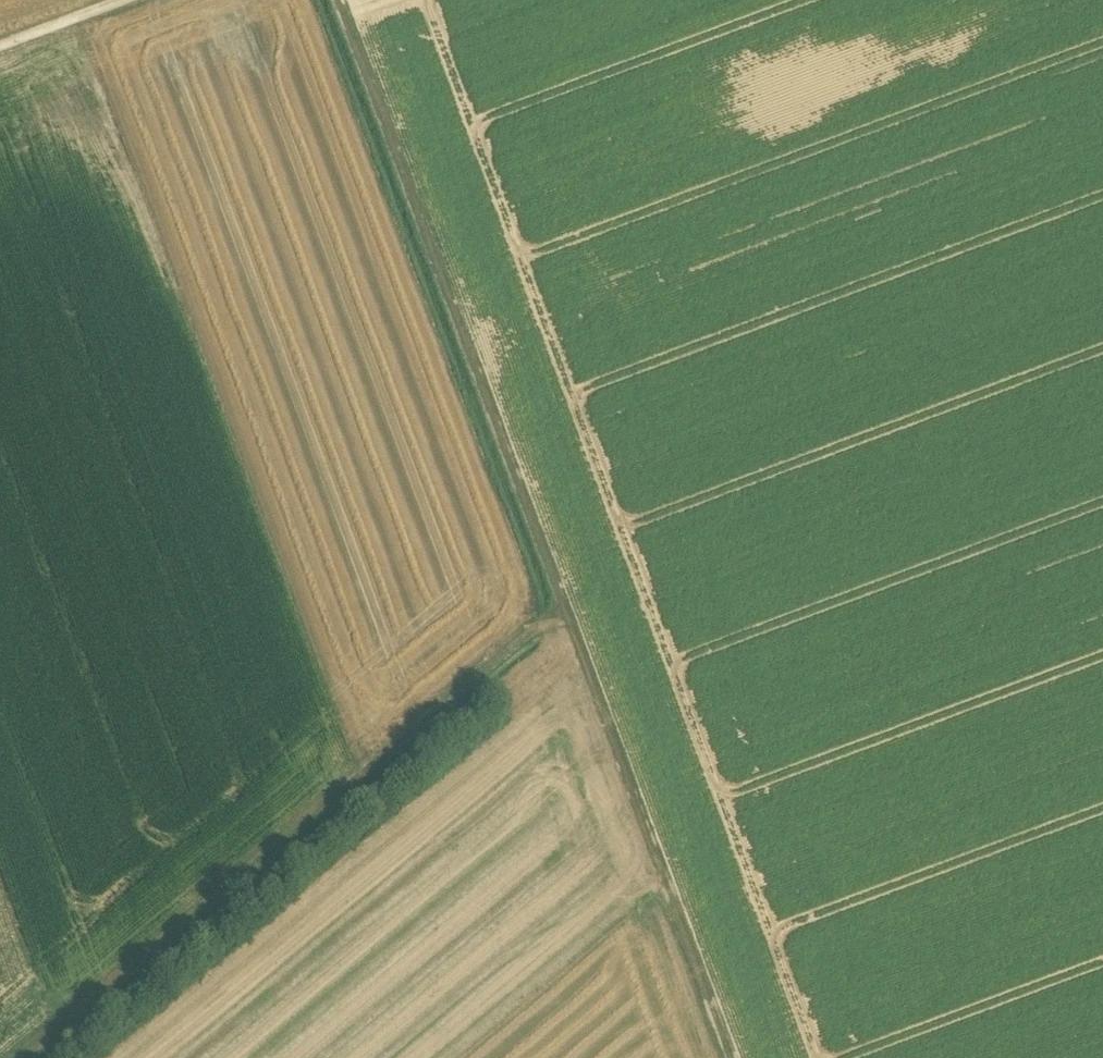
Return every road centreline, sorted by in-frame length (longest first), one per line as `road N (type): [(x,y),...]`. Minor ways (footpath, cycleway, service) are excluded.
road 1 (track): [(563,608),(27,1057)]
road 2 (track): [(563,608),(339,0)]
road 3 (track): [(563,608),(730,1057)]
road 4 (track): [(125,0),(0,46)]

